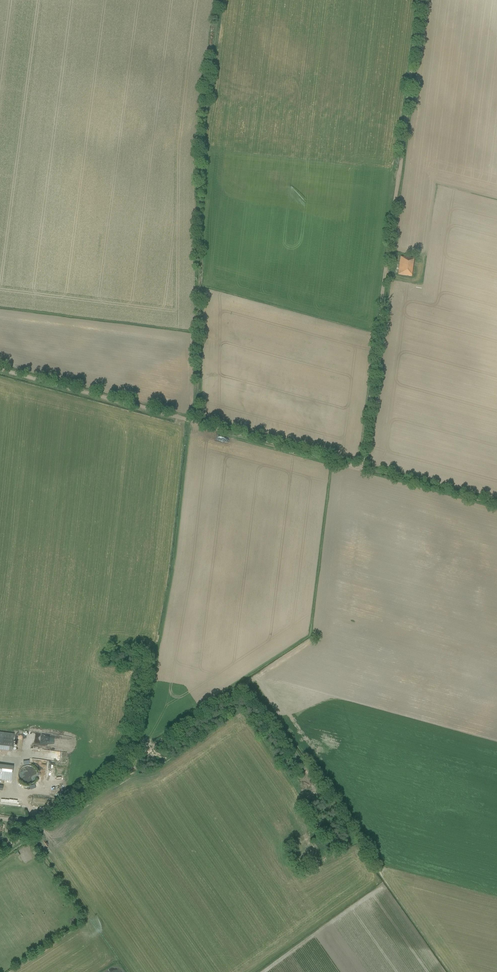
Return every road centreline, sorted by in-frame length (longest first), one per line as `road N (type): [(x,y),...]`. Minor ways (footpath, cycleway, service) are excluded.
road 1 (track): [(361,467),(421,0)]
road 2 (track): [(361,467),(0,369)]
road 3 (track): [(496,504),(361,467)]

